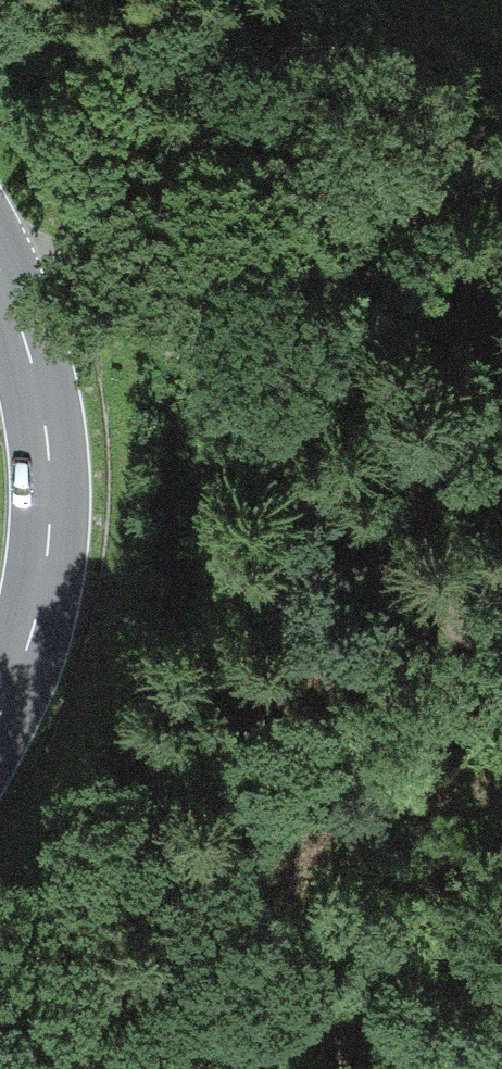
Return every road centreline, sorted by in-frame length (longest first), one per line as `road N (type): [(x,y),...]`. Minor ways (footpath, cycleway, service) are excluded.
road 1 (track): [(0,263),(172,340),(374,550),(501,656)]
road 2 (primary): [(0,710),(31,624),(51,518),(43,416),(0,272)]

